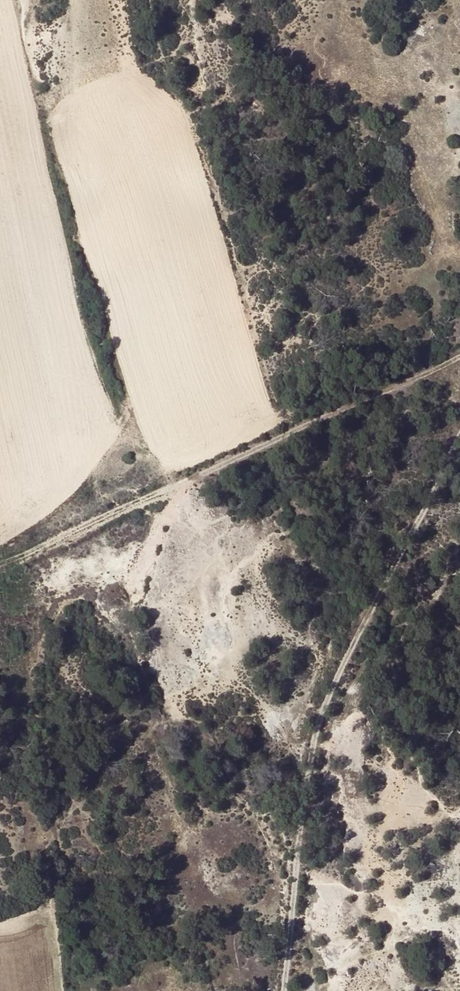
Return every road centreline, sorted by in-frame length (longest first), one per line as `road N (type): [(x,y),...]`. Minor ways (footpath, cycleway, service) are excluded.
road 1 (track): [(285,990),(306,778),(323,699),(459,436)]
road 2 (track): [(0,567),(459,358)]

